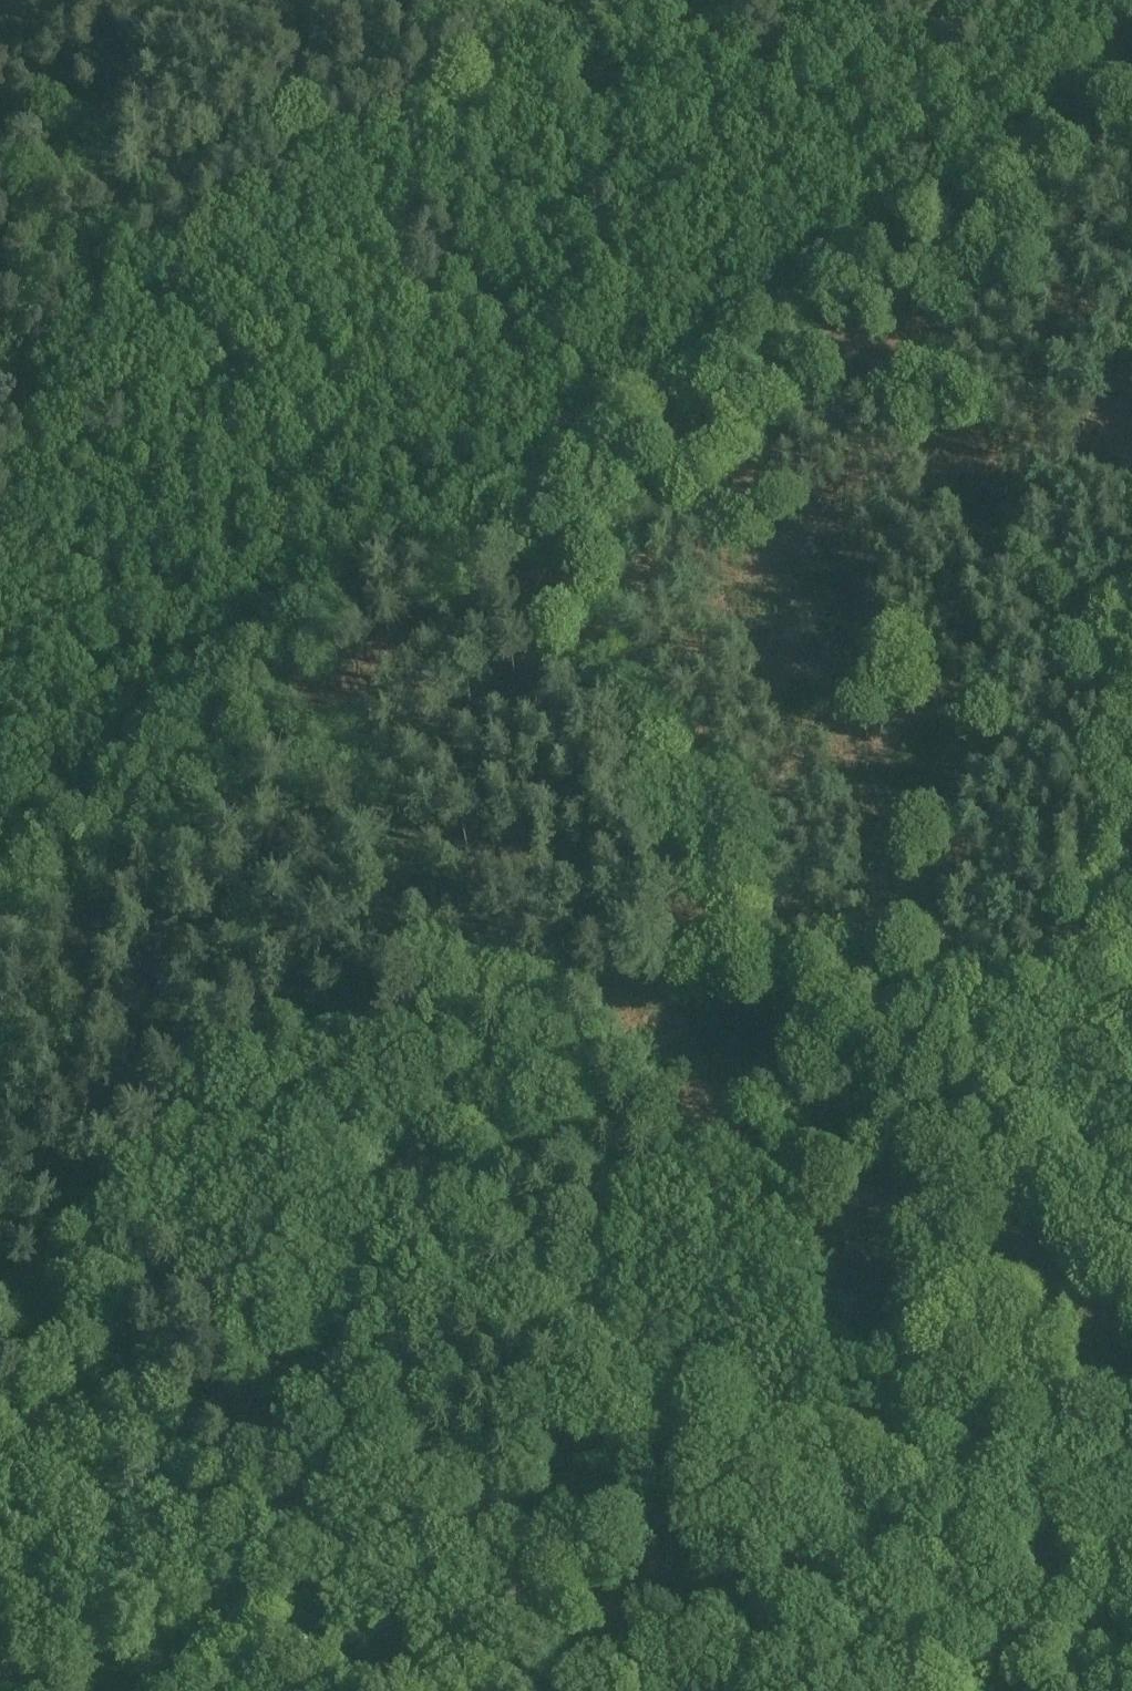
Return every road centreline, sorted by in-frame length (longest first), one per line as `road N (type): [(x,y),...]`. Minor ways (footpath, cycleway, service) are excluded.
road 1 (track): [(0,1046),(82,1068),(200,1084),(364,1043),(497,1029),(568,1003),(621,999),(801,1010),(1015,992),(1131,1013)]
road 2 (track): [(496,0),(52,263),(20,288),(0,335)]

